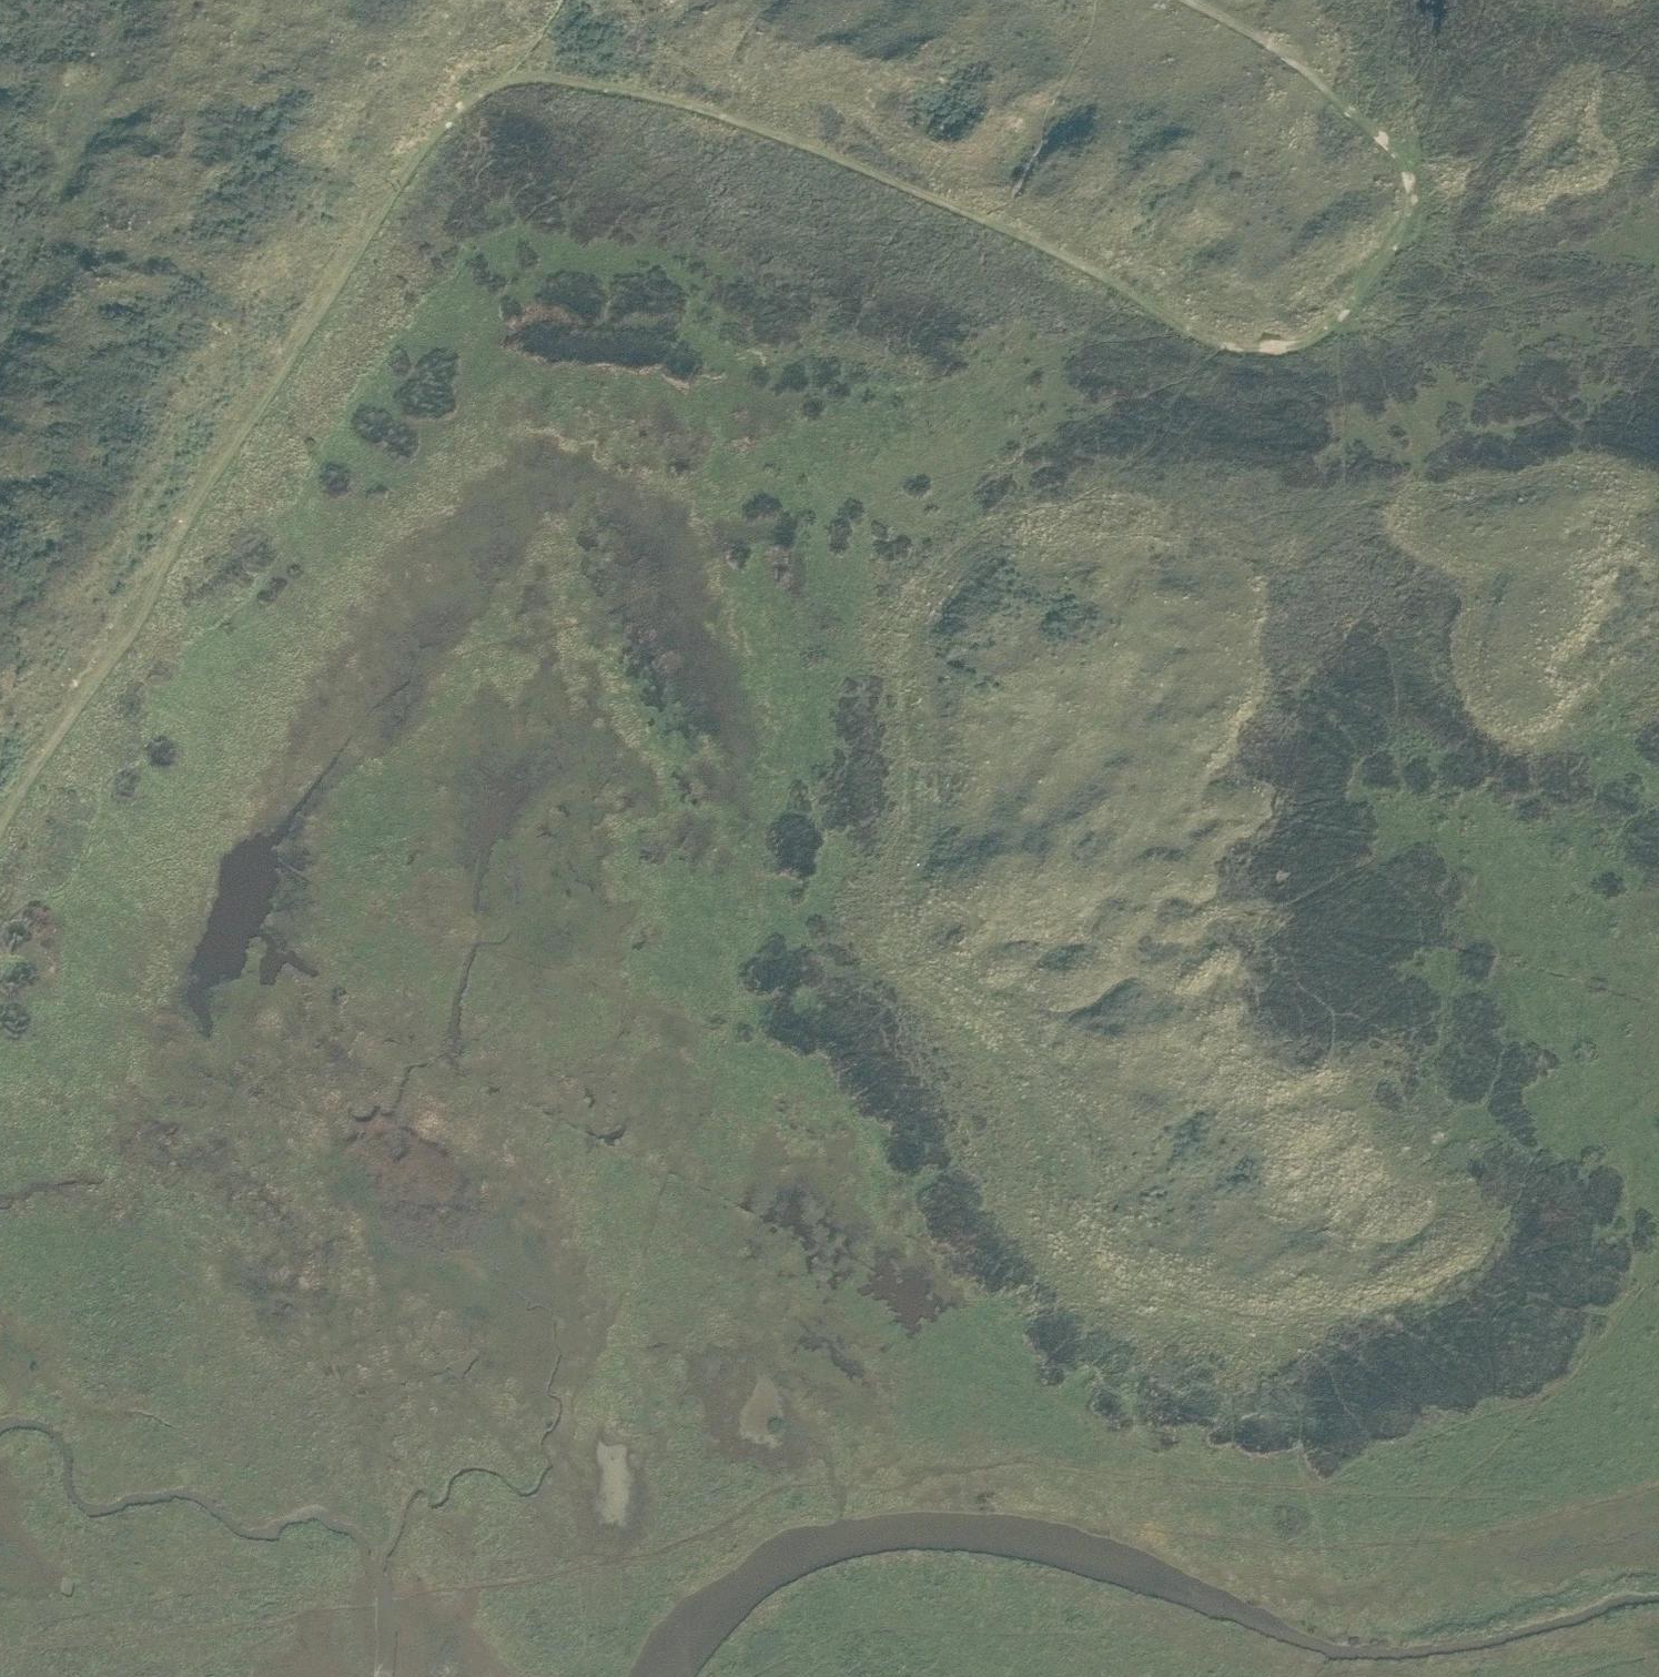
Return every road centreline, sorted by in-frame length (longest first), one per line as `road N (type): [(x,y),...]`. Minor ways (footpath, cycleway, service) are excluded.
road 1 (track): [(1192,0),(1267,35),(1332,88),(1387,142),(1413,195),(1393,247),(1346,306),(1318,325),(1283,342),(1198,339),(1087,265),(676,101),(550,78),(487,89),(459,104),(424,144),(147,599),(11,781),(0,816)]

